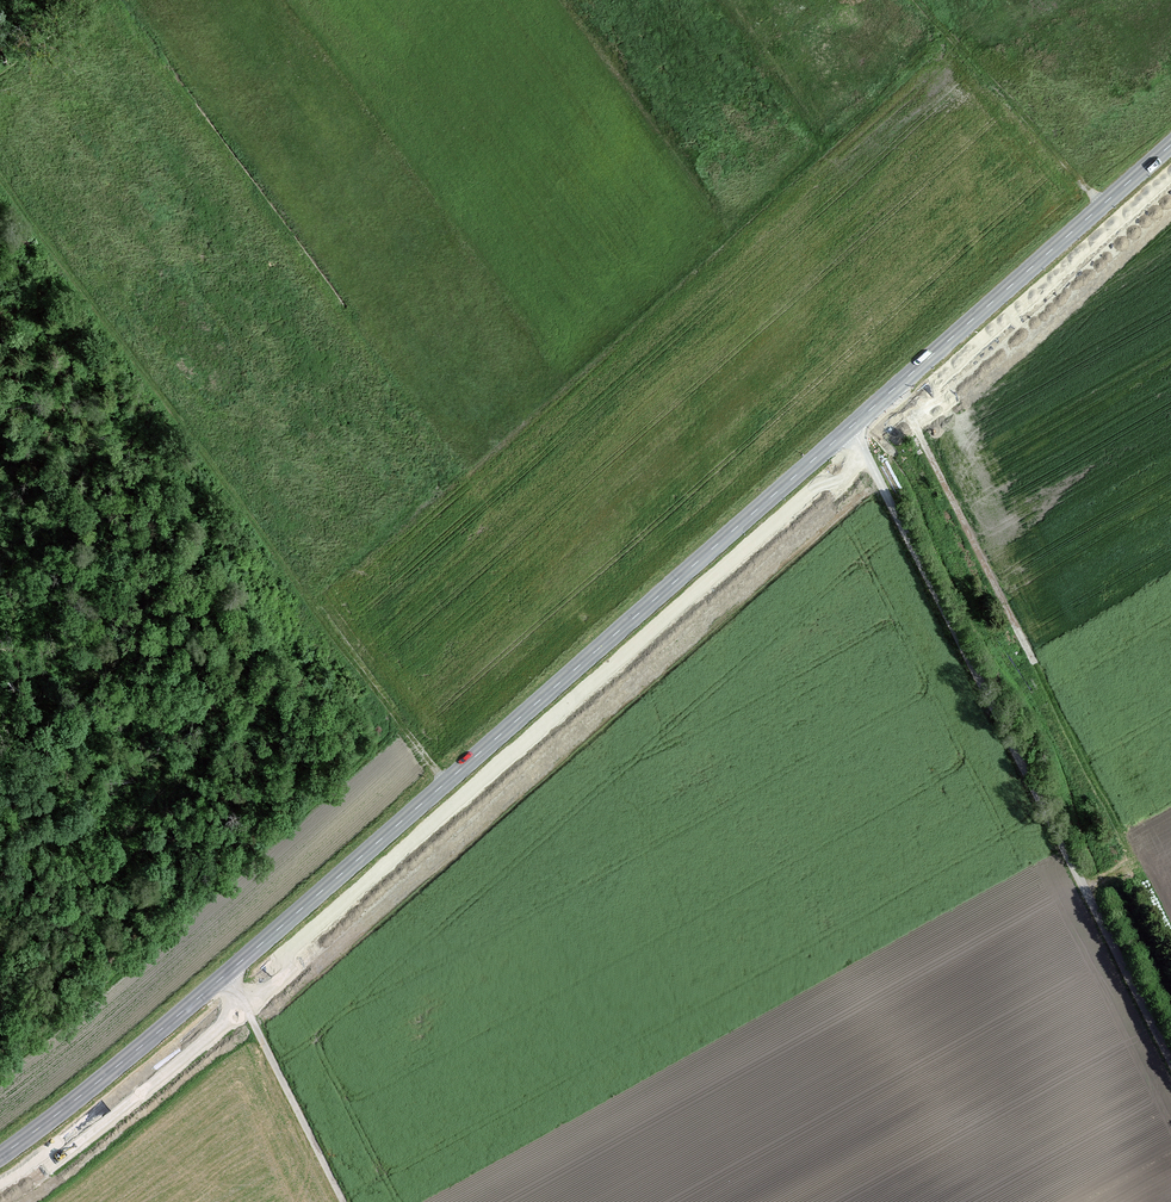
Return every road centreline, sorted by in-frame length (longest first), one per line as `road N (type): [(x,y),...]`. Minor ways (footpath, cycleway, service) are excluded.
road 1 (track): [(443,787),(313,593),(459,474),(943,42),(1101,208)]
road 2 (secondary): [(849,429),(153,1042),(0,1157)]
road 3 (unclassified): [(849,429),(1170,1067)]
road 4 (track): [(895,389),(1170,941)]
road 5 (track): [(311,601),(0,175)]
road 6 (secondary): [(1170,146),(849,429)]
road 7 (track): [(340,1201),(226,978)]

